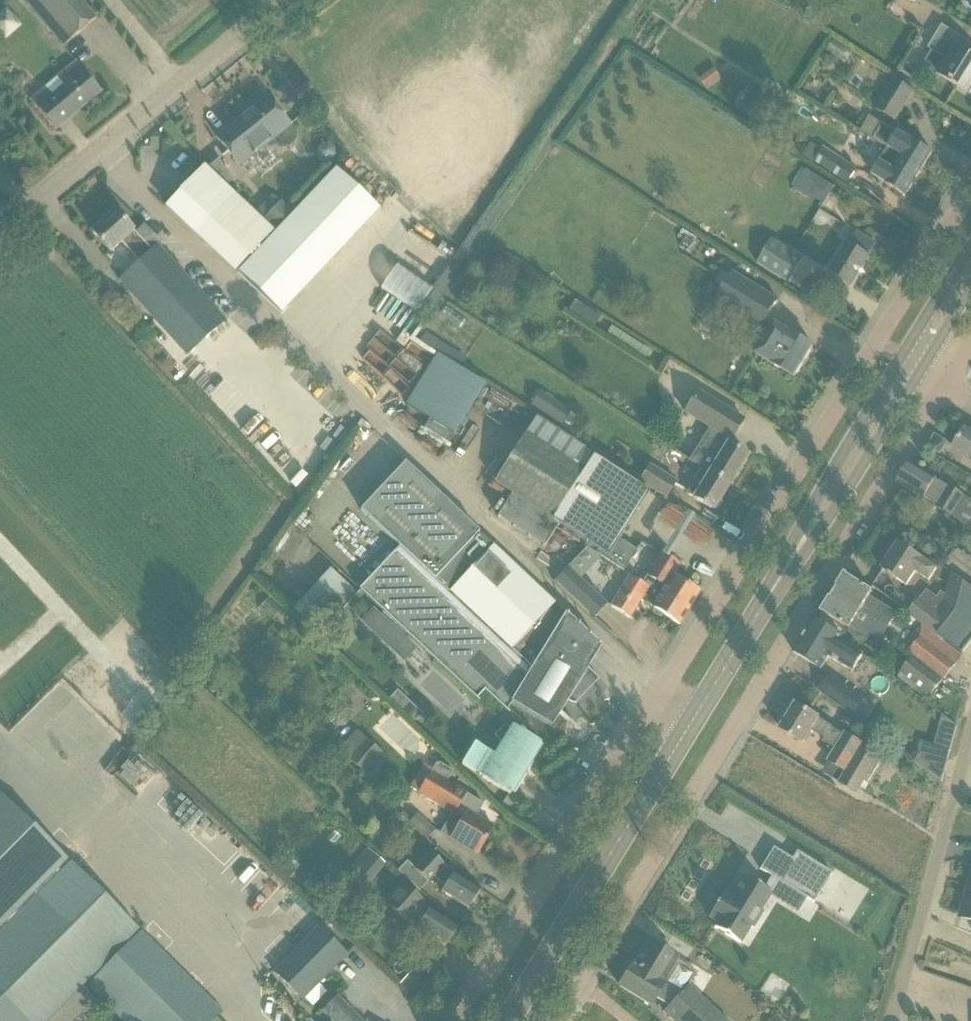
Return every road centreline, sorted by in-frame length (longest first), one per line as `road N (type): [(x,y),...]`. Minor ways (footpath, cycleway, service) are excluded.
road 1 (residential): [(554,1020),(945,384)]
road 2 (residential): [(970,186),(654,699)]
road 3 (residential): [(654,699),(457,1020)]
road 4 (unclassified): [(0,231),(285,0)]
road 5 (primary): [(508,1020),(691,722)]
road 6 (unclassified): [(890,1020),(970,723)]
road 7 (primary): [(901,355),(817,492),(796,549)]
road 8 (primary): [(796,549),(832,514),(924,370)]
road 9 (primary): [(691,722),(796,549)]
road 10 (primary): [(970,237),(901,355)]

